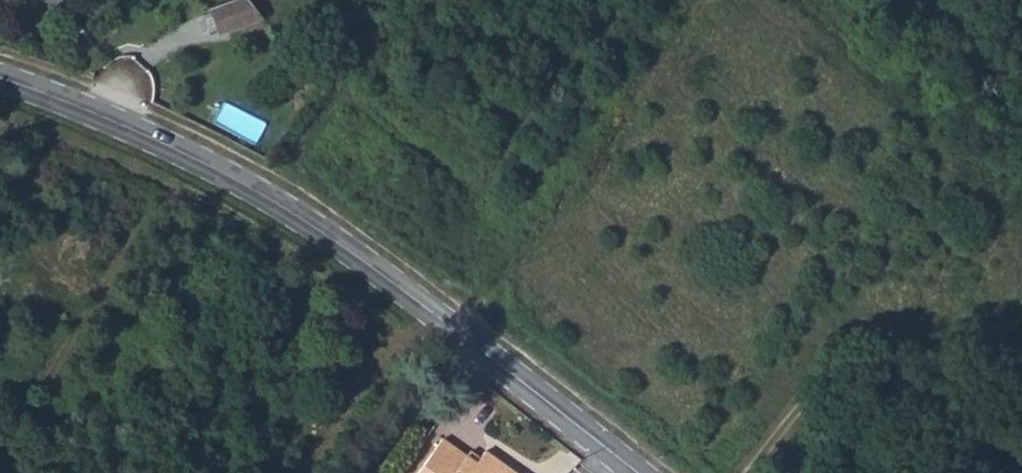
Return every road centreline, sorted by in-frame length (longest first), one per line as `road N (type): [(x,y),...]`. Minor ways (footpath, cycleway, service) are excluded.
road 1 (secondary): [(638,472),(274,201),(159,141),(0,78)]
road 2 (track): [(459,336),(710,0)]

